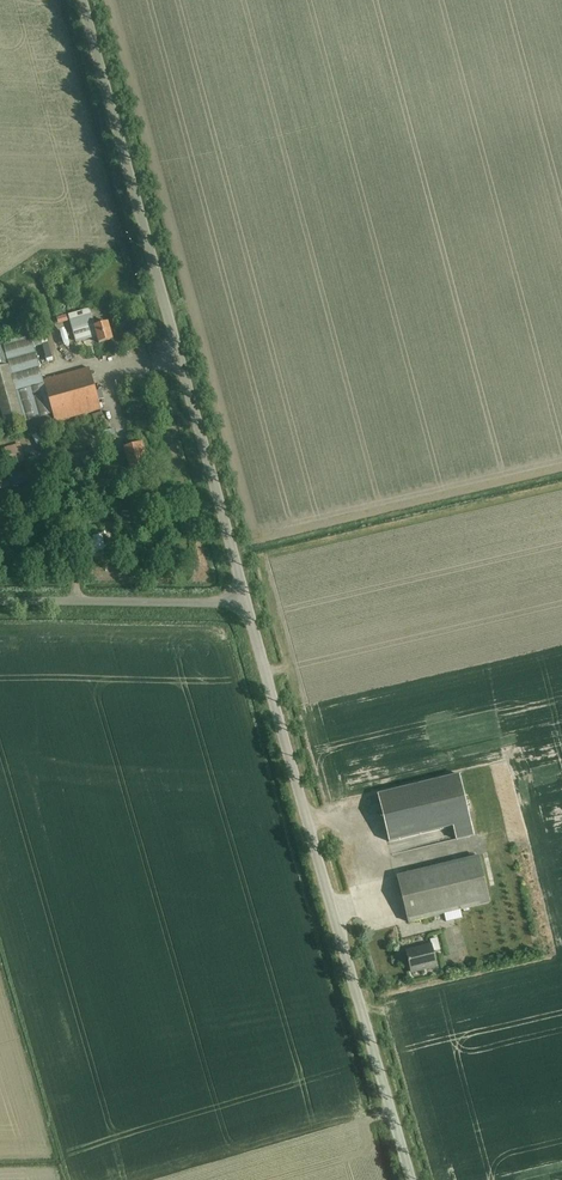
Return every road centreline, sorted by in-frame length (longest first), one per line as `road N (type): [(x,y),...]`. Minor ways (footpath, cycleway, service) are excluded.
road 1 (unclassified): [(247,602),(85,0)]
road 2 (unclassified): [(406,1179),(247,602)]
road 3 (unclassified): [(0,604),(247,602)]

